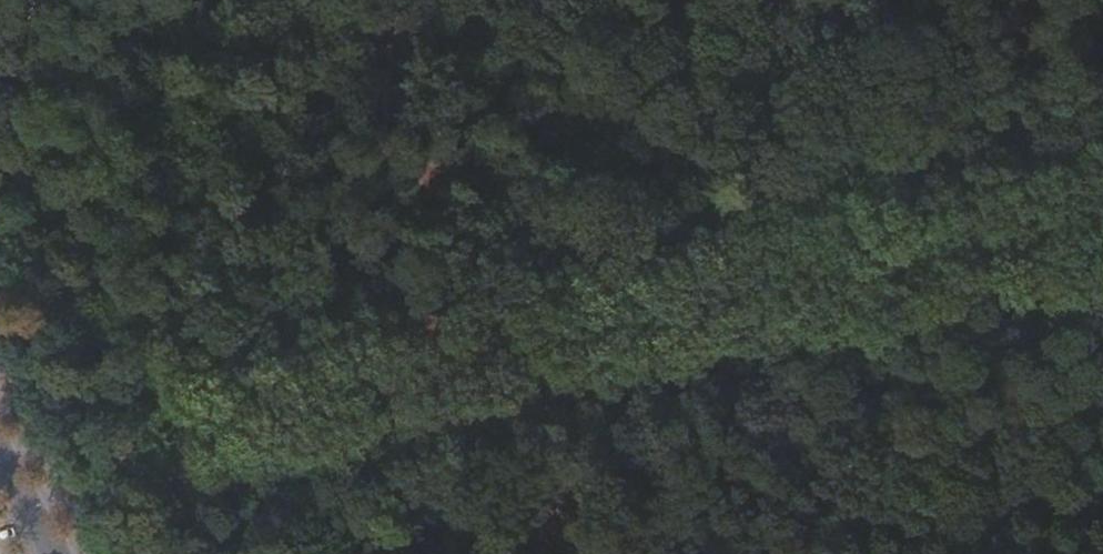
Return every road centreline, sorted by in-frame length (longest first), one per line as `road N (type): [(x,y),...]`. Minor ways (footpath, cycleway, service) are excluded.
road 1 (track): [(224,553),(97,298),(51,255),(0,160)]
road 2 (secondary): [(57,553),(0,443)]

